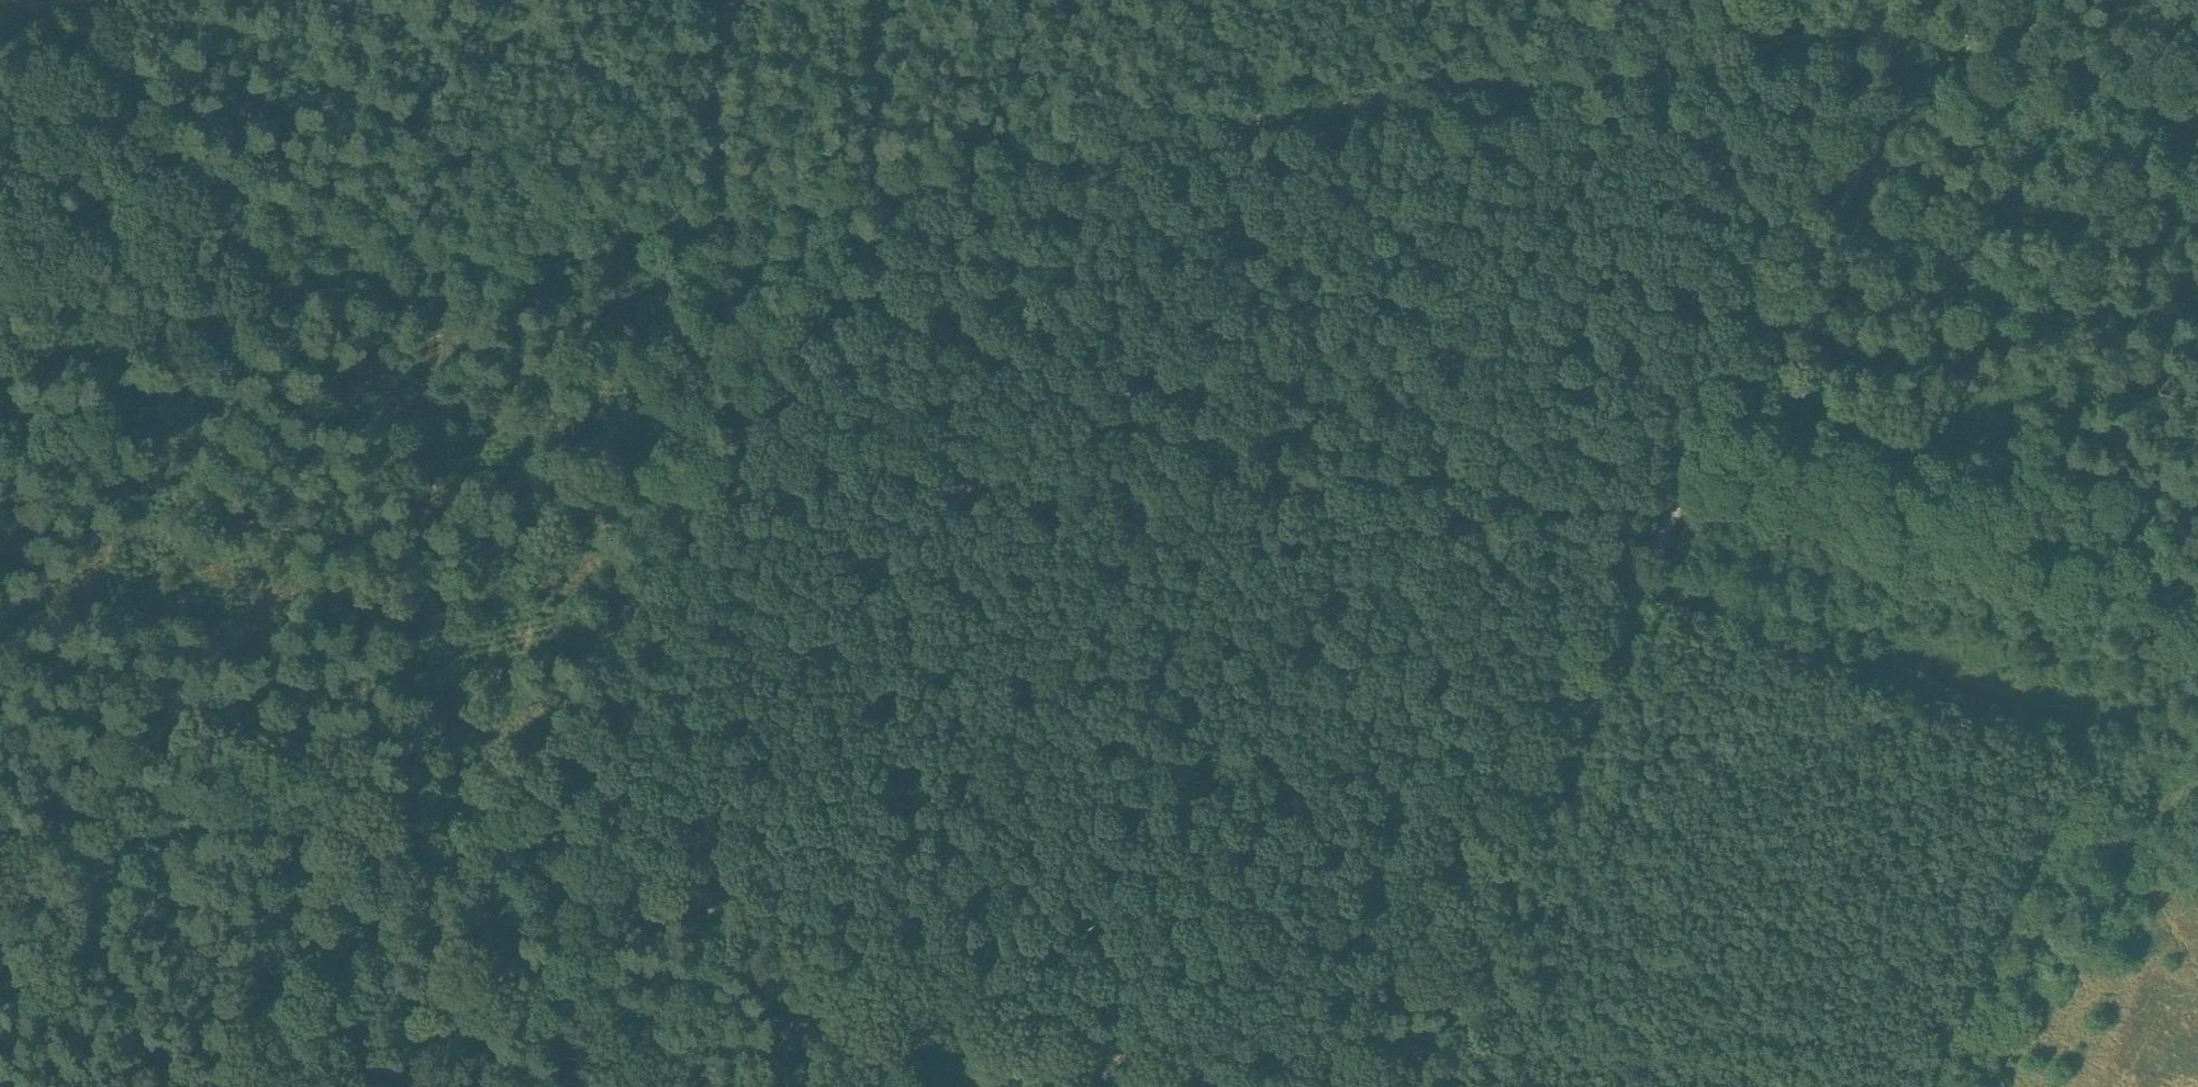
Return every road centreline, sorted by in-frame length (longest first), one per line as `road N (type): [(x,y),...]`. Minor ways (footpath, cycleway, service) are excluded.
road 1 (track): [(173,0),(624,226),(1336,120),(1817,19),(1843,0)]
road 2 (unclassified): [(1133,1086),(0,656)]
road 3 (track): [(1714,452),(1398,1086)]
road 4 (track): [(0,370),(149,324),(624,226)]
road 5 (track): [(1714,452),(1872,115),(1859,0)]
road 6 (track): [(1890,0),(2197,104)]

